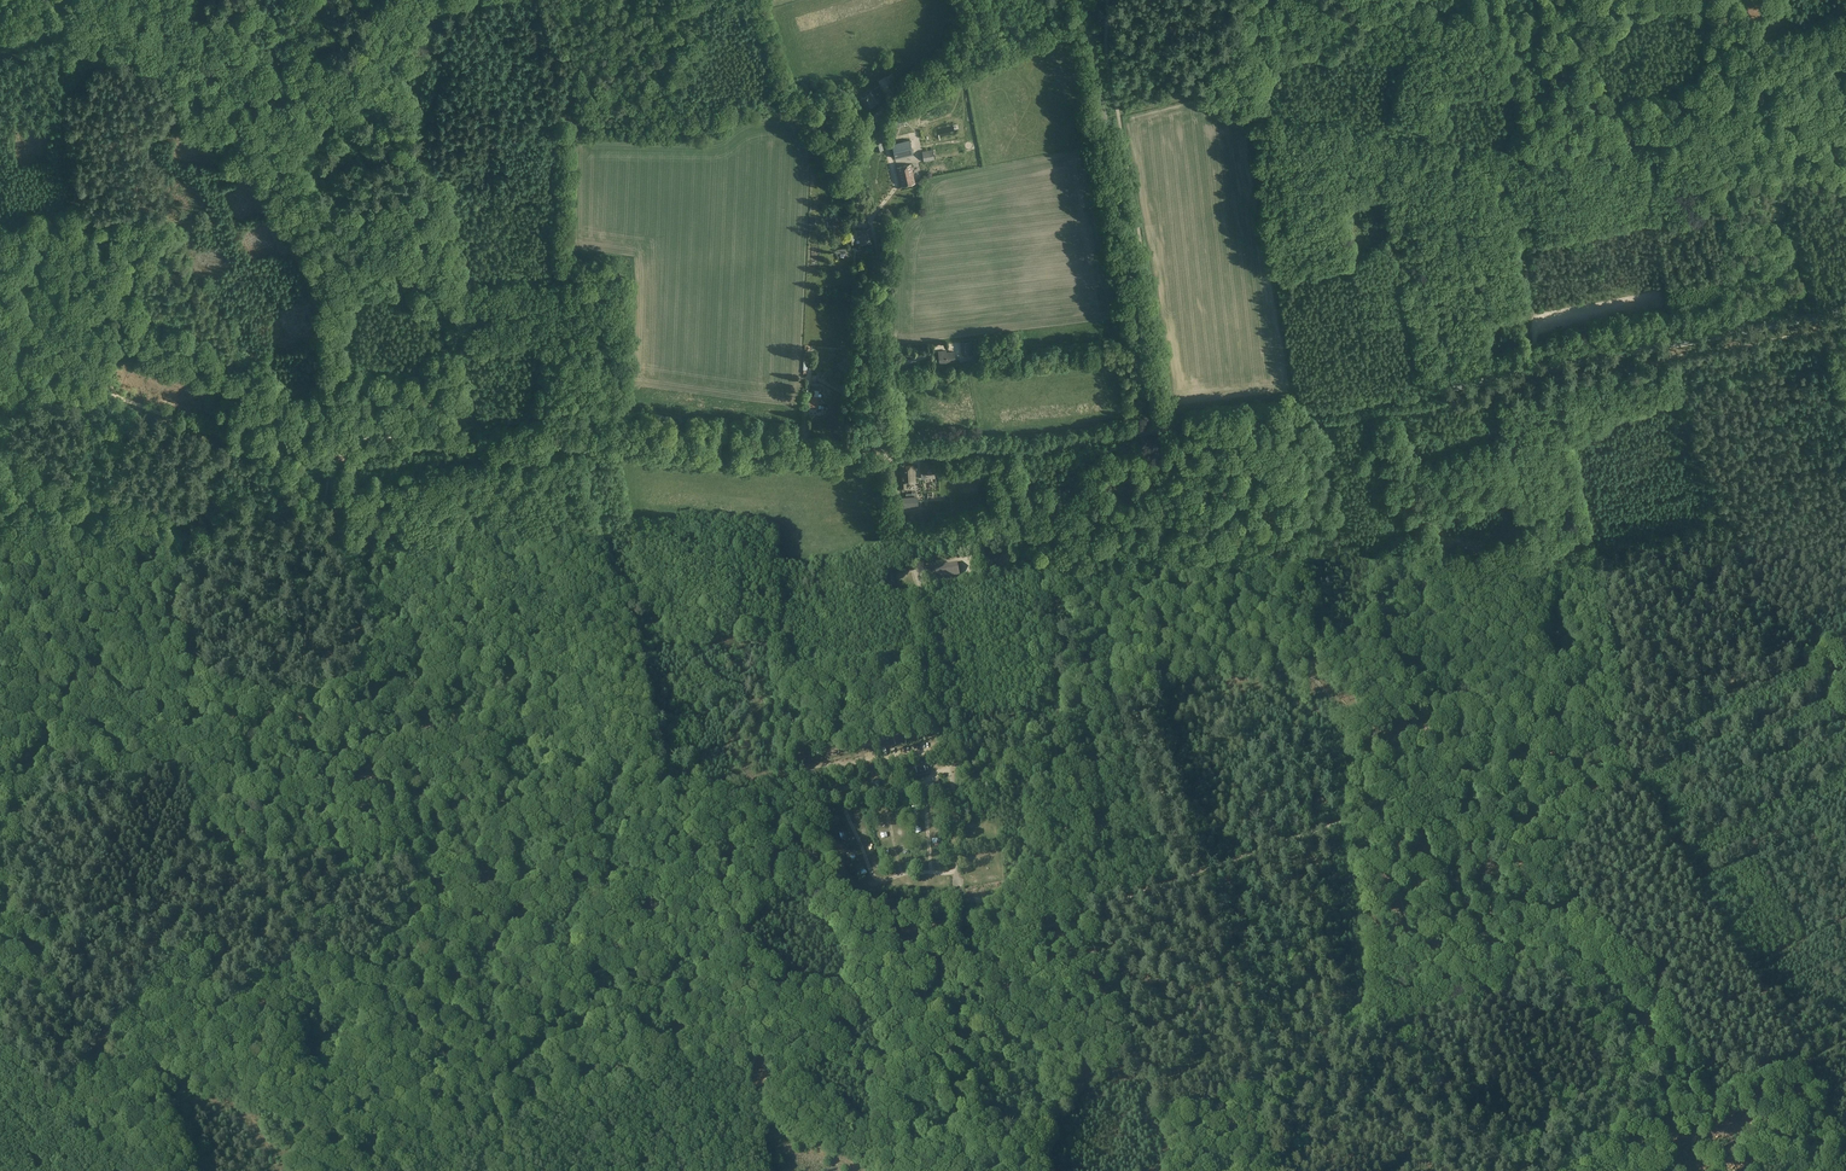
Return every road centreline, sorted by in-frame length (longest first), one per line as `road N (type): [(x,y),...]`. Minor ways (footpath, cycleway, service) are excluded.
road 1 (track): [(1290,1170),(1276,1101),(1138,726),(1131,649),(1137,613),(1168,557),(1178,520),(1158,427)]
road 2 (tertiary): [(1158,427),(1358,406),(1845,311)]
road 3 (track): [(497,1123),(431,908),(422,816),(365,552),(350,522),(343,455)]
road 4 (track): [(0,403),(51,391),(105,394),(198,427),(333,455),(479,442)]
road 5 (track): [(1603,727),(1845,1147)]
road 6 (track): [(1081,920),(1019,452)]
road 7 (unclassified): [(893,456),(876,370),(876,240),(852,174),(852,148),(869,120),(962,59)]
road 8 (track): [(479,442),(459,405),(454,295),(435,254),(417,101),(434,0)]
road 9 (tertiary): [(1158,427),(1083,0)]
road 10 (track): [(41,0),(74,159),(105,394)]
road 11 (track): [(1719,52),(1766,183),(1510,150)]
road 12 (track): [(1603,727),(1493,393)]
road 13 (track): [(869,120),(821,93),(737,104),(711,133),(569,129)]
road 14 (unclassified): [(951,755),(893,456)]
road 15 (track): [(1300,414),(1248,115)]
road 16 (unclassified): [(893,456),(989,455),(1158,427)]
road 17 (track): [(1381,810),(1630,717)]
road 18 (track): [(1510,150),(1248,115)]
road 19 (track): [(1630,717),(1845,640)]
road 20 (unclassified): [(676,433),(893,456)]
road 21 (track): [(479,442),(591,430),(676,433)]
road 22 (track): [(1248,115),(1195,94),(1107,26),(1091,29)]
road 23 (track): [(1510,150),(1533,325)]
road 24 (track): [(363,1170),(497,1123)]
road 25 (track): [(962,59),(1091,29)]
road 26 (track): [(1719,52),(1845,18)]
road 27 (track): [(1248,115),(1245,62),(1282,0)]
road 28 (track): [(1030,531),(912,554)]

